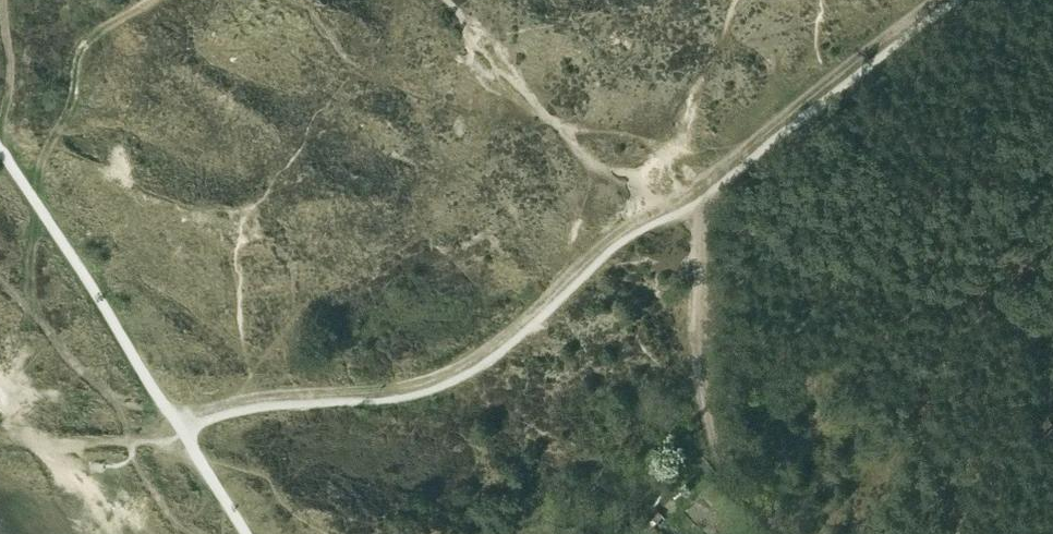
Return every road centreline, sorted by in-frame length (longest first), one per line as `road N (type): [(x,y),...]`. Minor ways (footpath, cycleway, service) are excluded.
road 1 (track): [(687,192),(613,240),(462,364),(393,389),(172,417)]
road 2 (track): [(927,0),(727,155),(687,192),(693,202)]
road 3 (track): [(7,0),(12,77),(0,130)]

